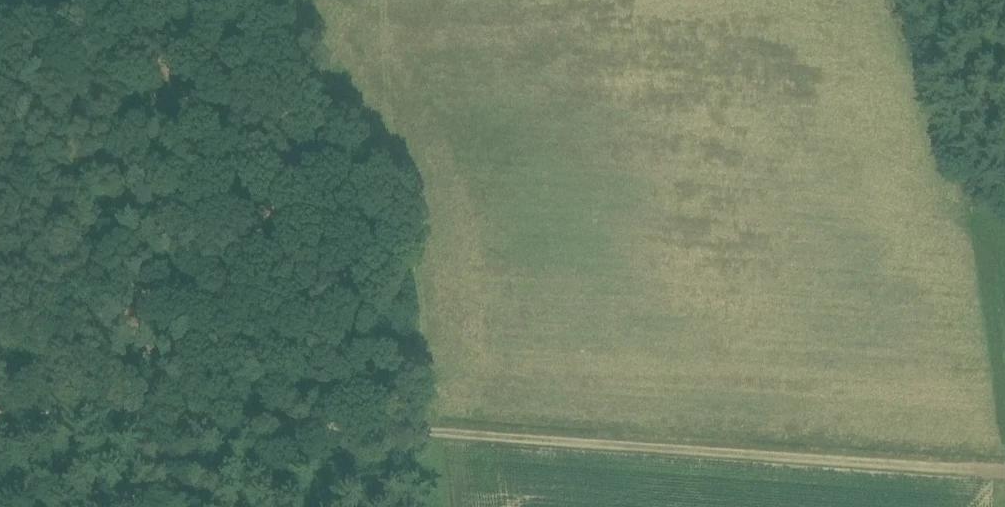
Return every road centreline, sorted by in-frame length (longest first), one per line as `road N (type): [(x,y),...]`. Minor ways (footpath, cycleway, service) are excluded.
road 1 (track): [(1004,471),(0,410)]

